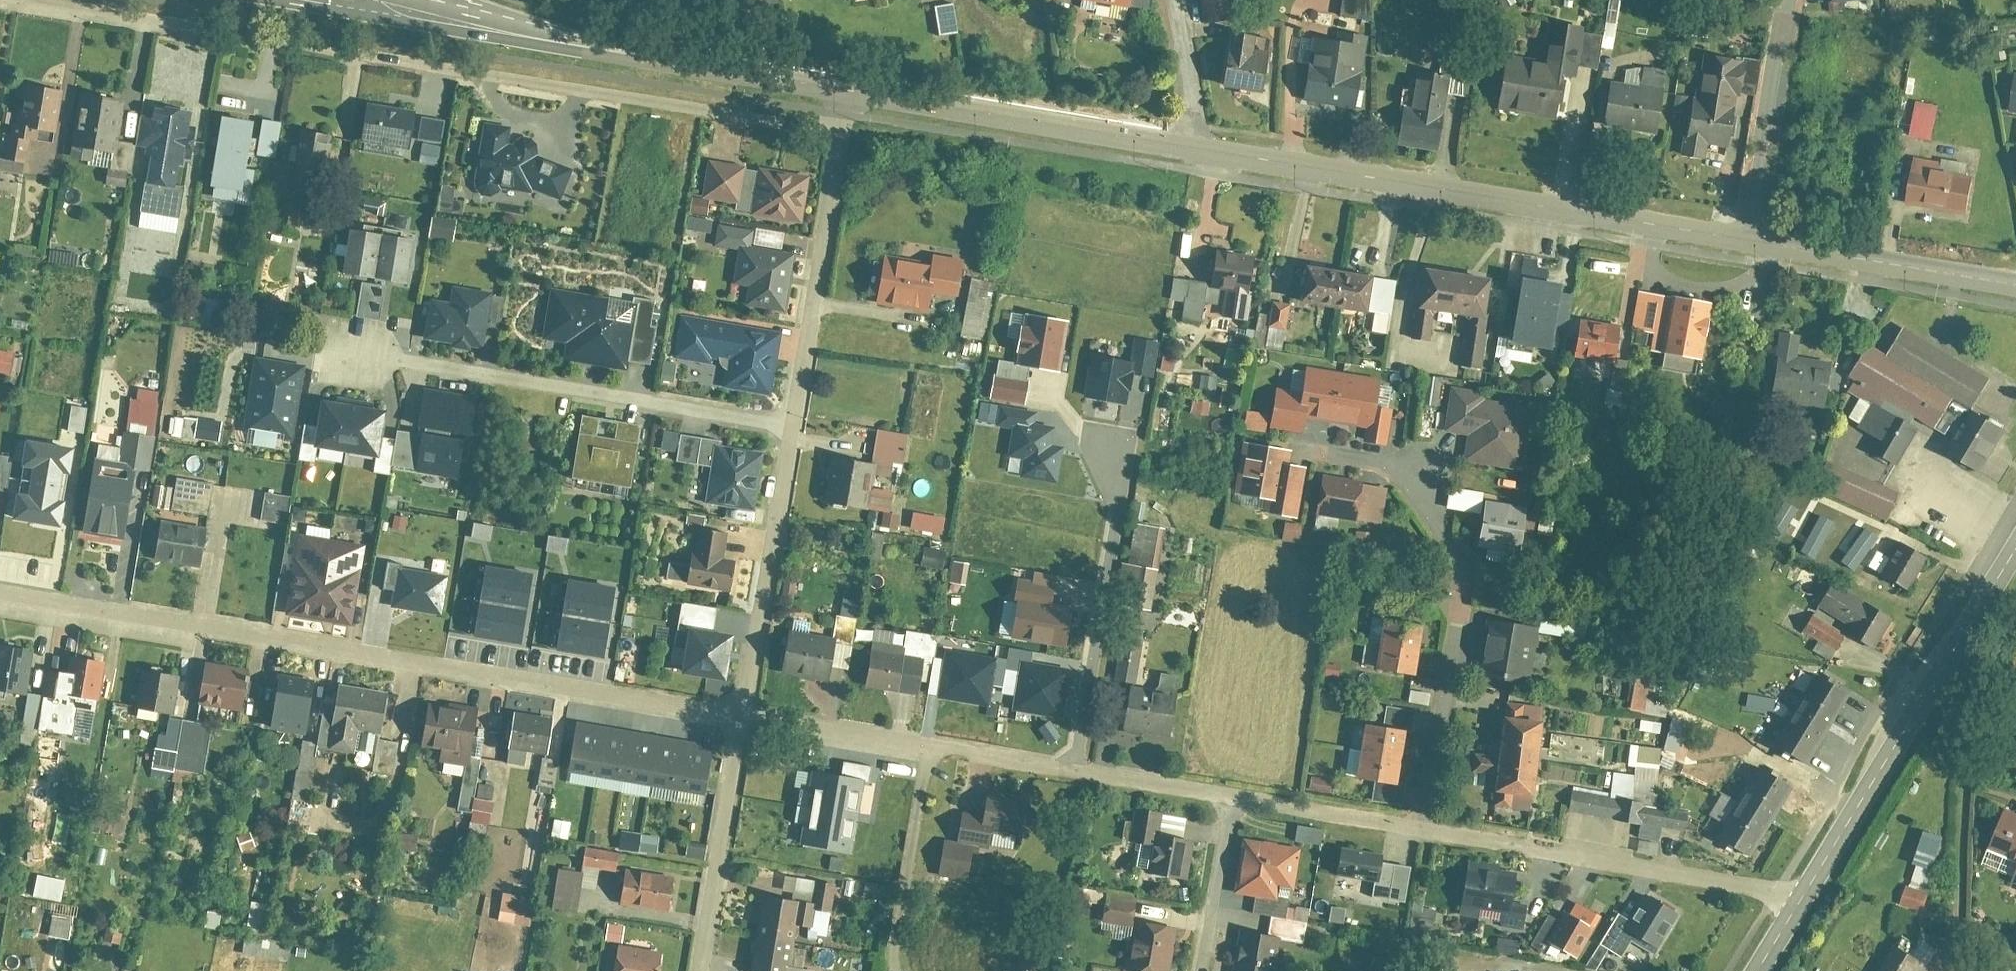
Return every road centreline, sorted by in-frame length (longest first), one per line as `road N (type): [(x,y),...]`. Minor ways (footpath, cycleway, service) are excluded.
road 1 (tertiary): [(1759,246),(848,93)]
road 2 (residential): [(843,132),(38,0)]
road 3 (residential): [(0,596),(744,716)]
road 4 (tertiary): [(848,93),(356,5)]
road 5 (residential): [(1320,453),(1420,471),(1436,526),(1467,569),(1426,833)]
road 6 (residential): [(344,354),(798,424)]
road 7 (tertiary): [(1801,896),(2015,562)]
road 8 (residential): [(1426,833),(1801,896)]
road 9 (residential): [(1126,448),(1075,771)]
road 10 (residential): [(798,424),(744,716)]
road 11 (residential): [(843,132),(798,424)]
road 12 (tertiary): [(2015,289),(1759,246)]
road 13 (residential): [(744,716),(702,970)]
road 14 (residential): [(1792,0),(1759,246)]
road 15 (residential): [(934,745),(897,955)]
road 16 (residential): [(1231,800),(1426,833)]
road 17 (residential): [(744,716),(934,745)]
road 18 (residential): [(1204,970),(1231,800)]
road 19 (residential): [(1075,771),(1231,800)]
road 20 (residential): [(934,745),(1075,771)]

